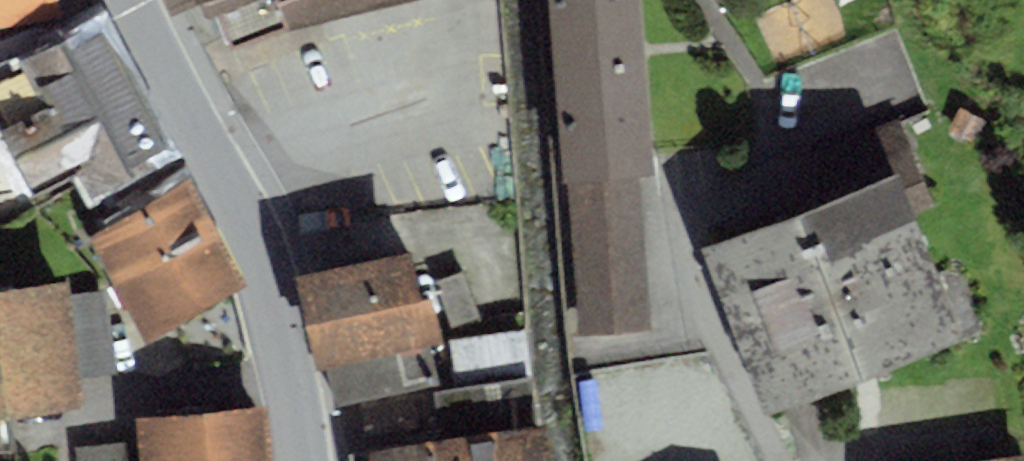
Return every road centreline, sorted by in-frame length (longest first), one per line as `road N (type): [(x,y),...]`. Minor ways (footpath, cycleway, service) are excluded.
road 1 (tertiary): [(305,460),(275,309),(125,0)]

